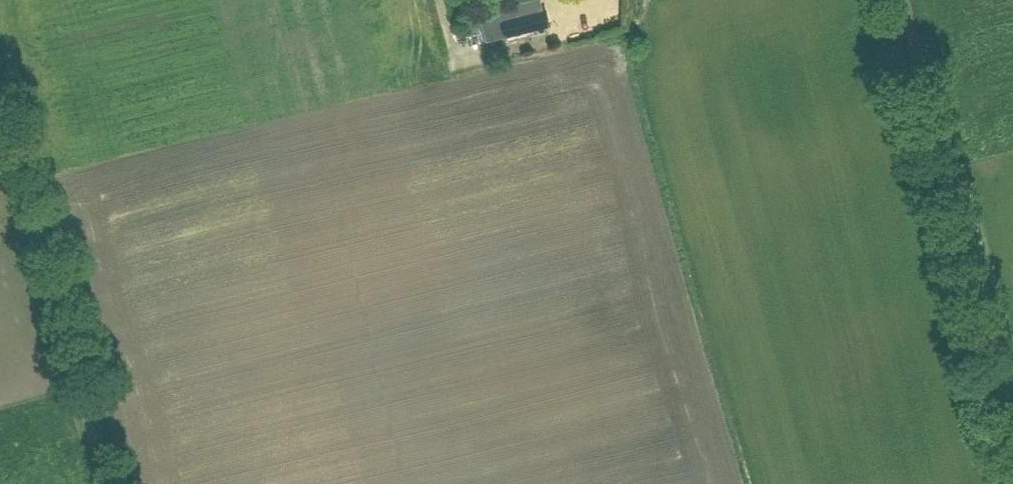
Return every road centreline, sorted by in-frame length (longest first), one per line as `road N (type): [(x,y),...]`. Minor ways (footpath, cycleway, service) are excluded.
road 1 (unclassified): [(1012,401),(902,0)]
road 2 (unclassified): [(110,483),(0,110)]

